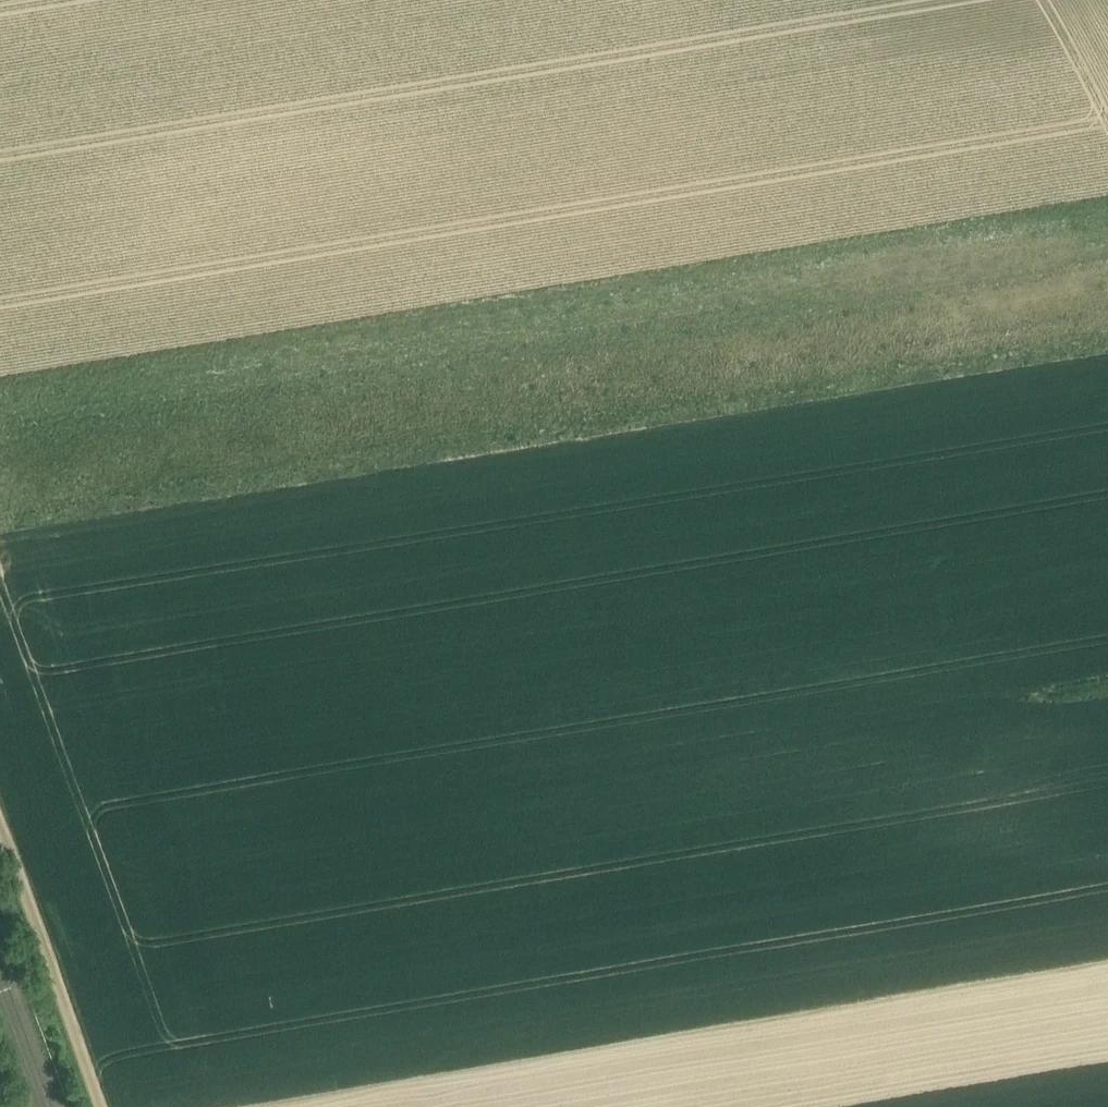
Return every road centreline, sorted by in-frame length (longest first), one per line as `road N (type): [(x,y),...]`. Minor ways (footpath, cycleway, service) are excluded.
road 1 (track): [(0,831),(101,1106)]

